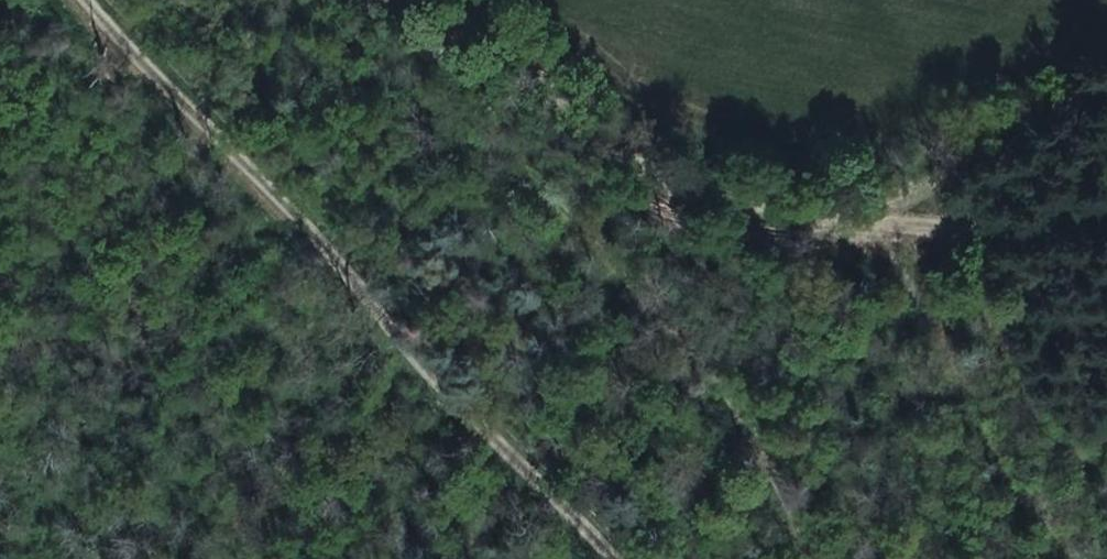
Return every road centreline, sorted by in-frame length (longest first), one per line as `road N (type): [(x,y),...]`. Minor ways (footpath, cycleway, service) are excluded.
road 1 (track): [(625,558),(612,534),(84,0)]
road 2 (track): [(872,227),(671,166),(468,27),(413,0)]
road 3 (track): [(1106,81),(1019,123),(872,227)]

